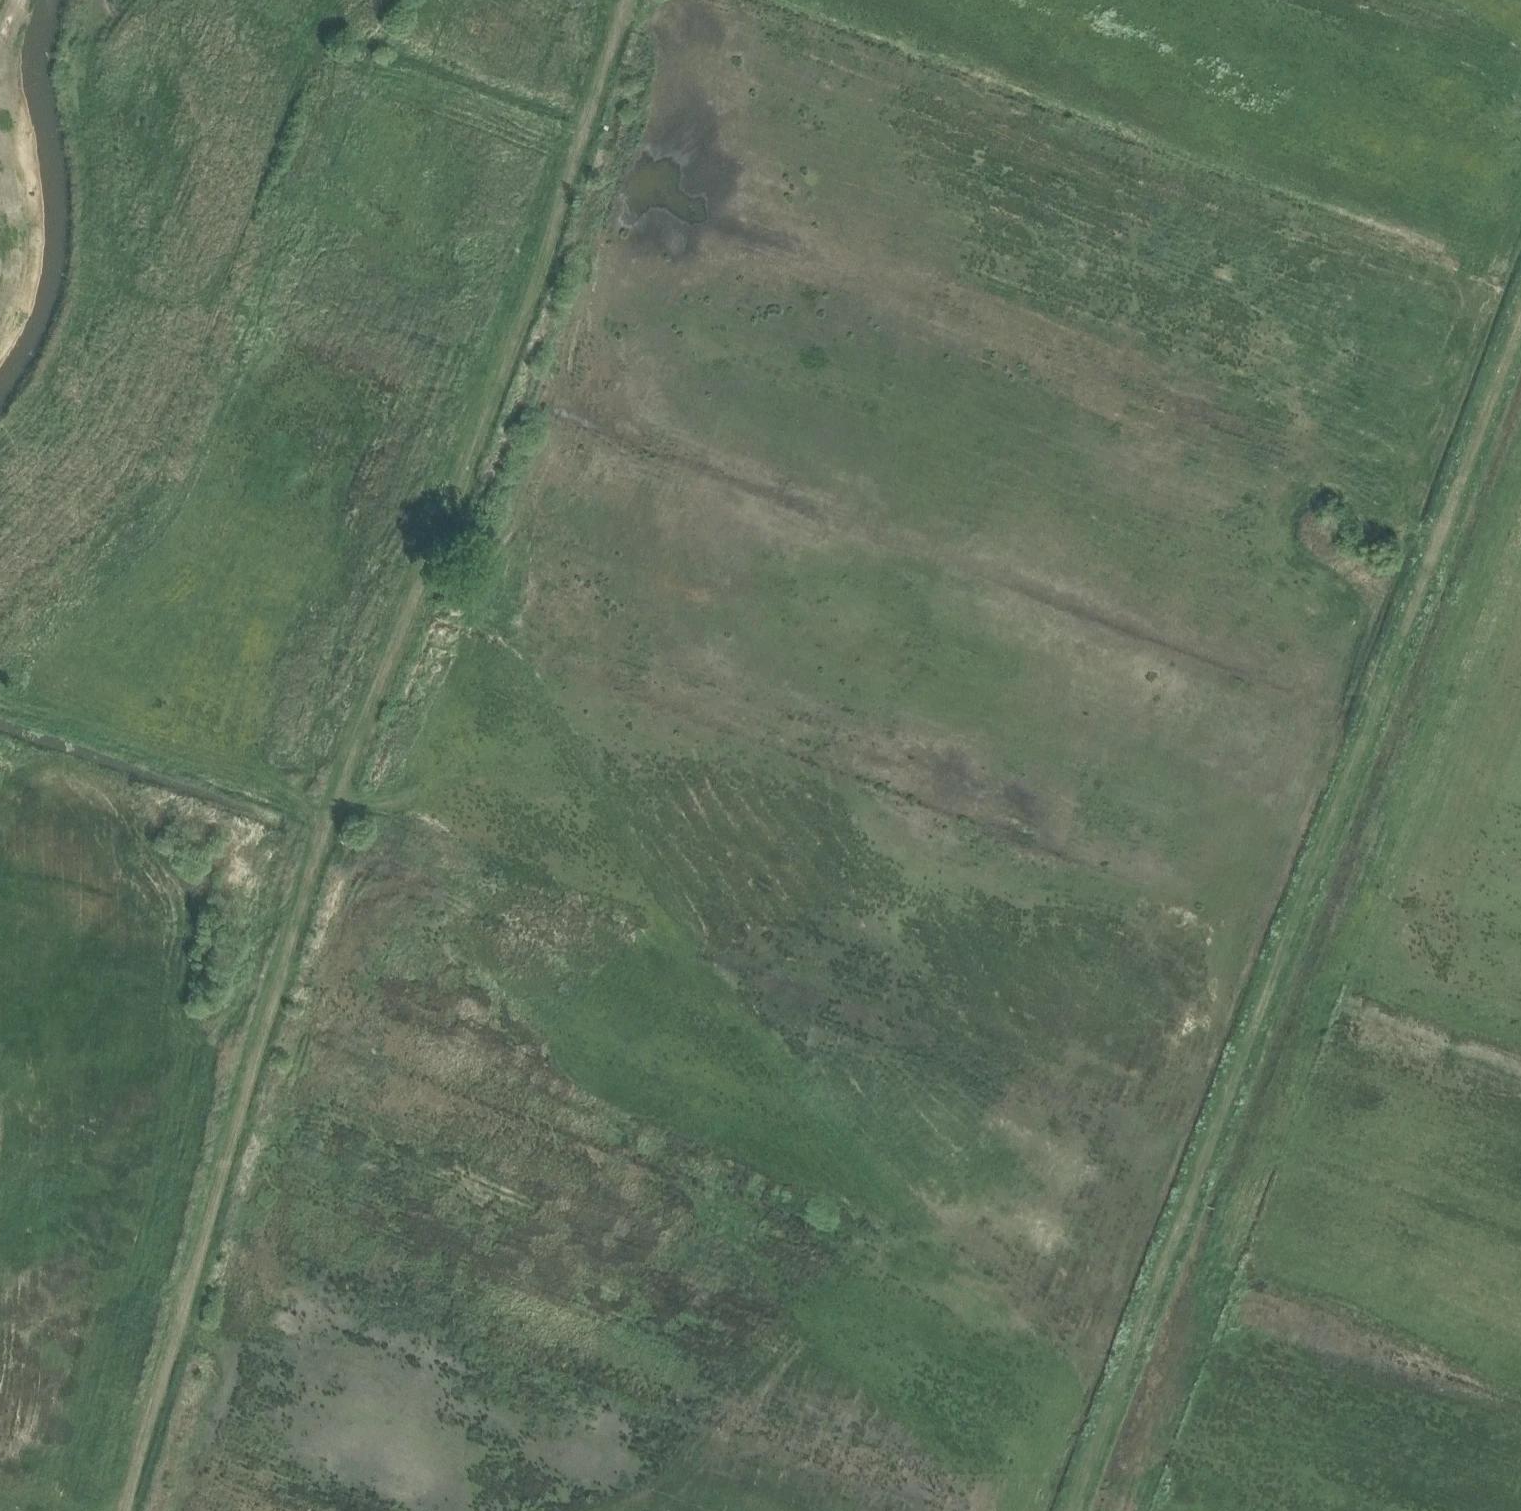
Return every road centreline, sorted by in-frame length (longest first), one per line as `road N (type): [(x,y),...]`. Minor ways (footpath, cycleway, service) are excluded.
road 1 (track): [(615,0),(507,359),(249,1047),(121,1510)]
road 2 (track): [(1069,1510),(1520,312)]

